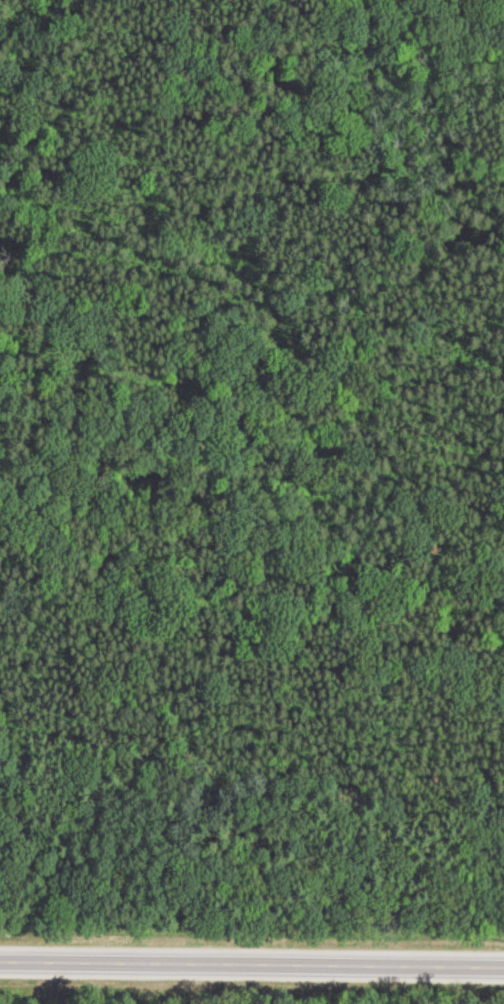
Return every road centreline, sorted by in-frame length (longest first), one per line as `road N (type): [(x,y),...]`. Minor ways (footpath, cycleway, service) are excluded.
road 1 (primary): [(503,966),(0,960)]

